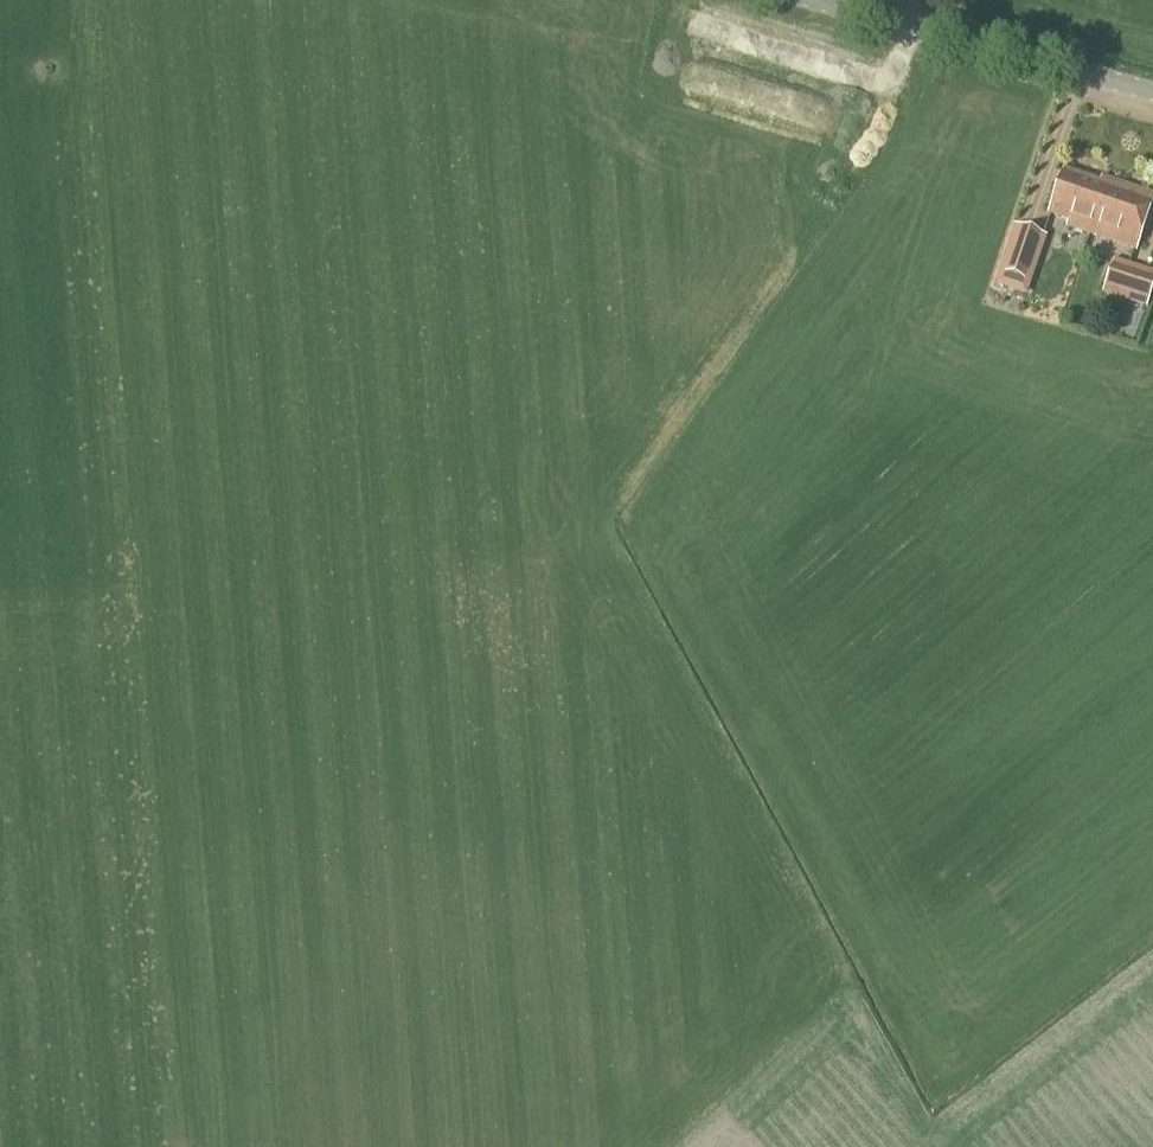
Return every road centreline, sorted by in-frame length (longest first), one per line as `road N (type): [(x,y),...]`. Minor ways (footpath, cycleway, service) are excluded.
road 1 (tertiary): [(816,0),(1152,82)]

